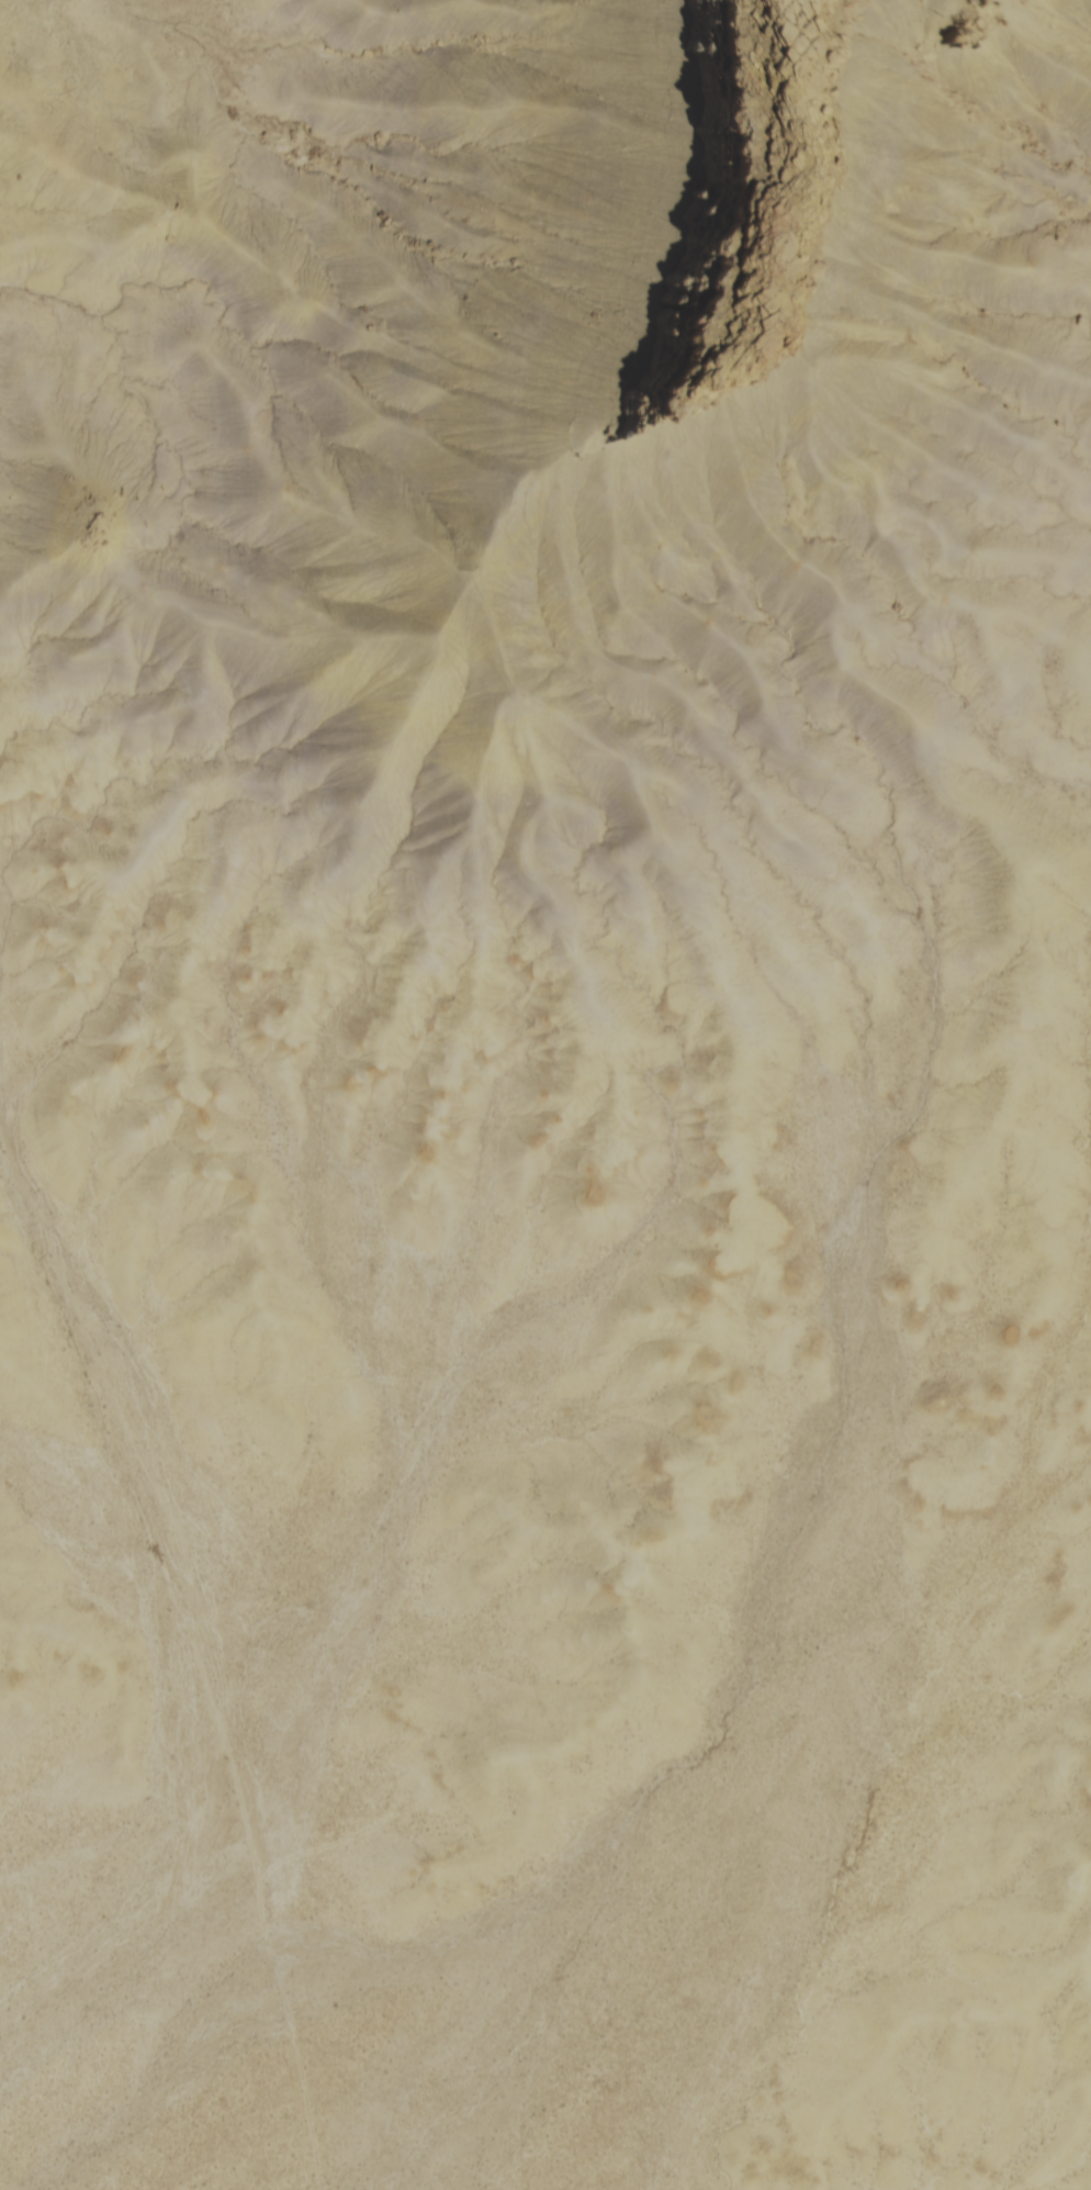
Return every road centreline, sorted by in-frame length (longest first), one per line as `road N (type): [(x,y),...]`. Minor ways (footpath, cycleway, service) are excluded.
road 1 (track): [(339,2189),(252,1783),(0,1111)]

